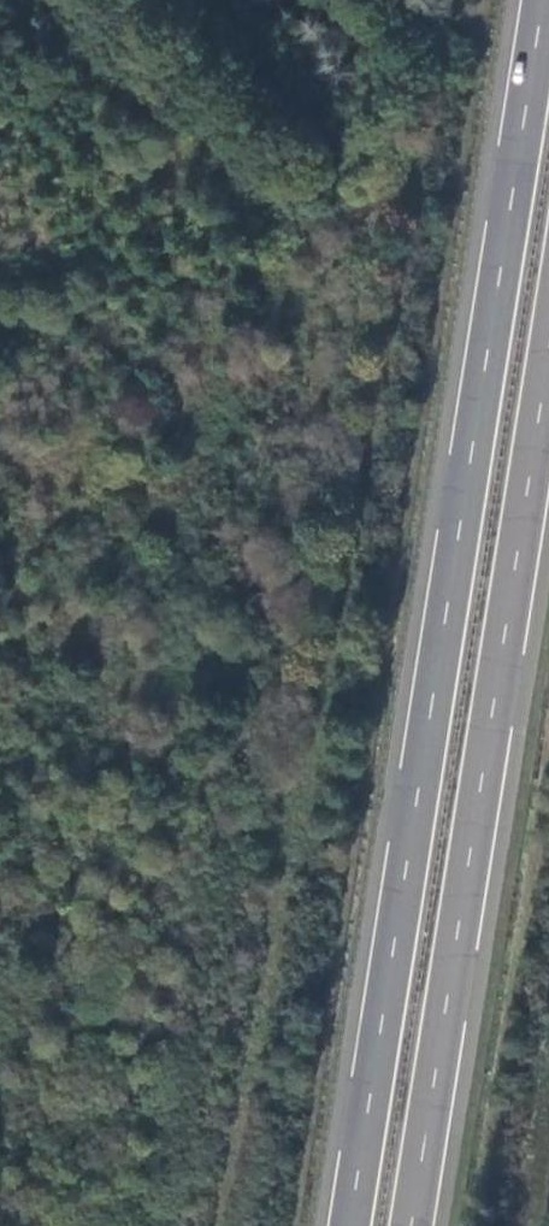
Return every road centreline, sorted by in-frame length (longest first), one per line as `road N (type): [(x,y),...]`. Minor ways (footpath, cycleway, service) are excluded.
road 1 (trunk): [(544,0),(350,1225)]
road 2 (trunk): [(411,1225),(548,360)]

